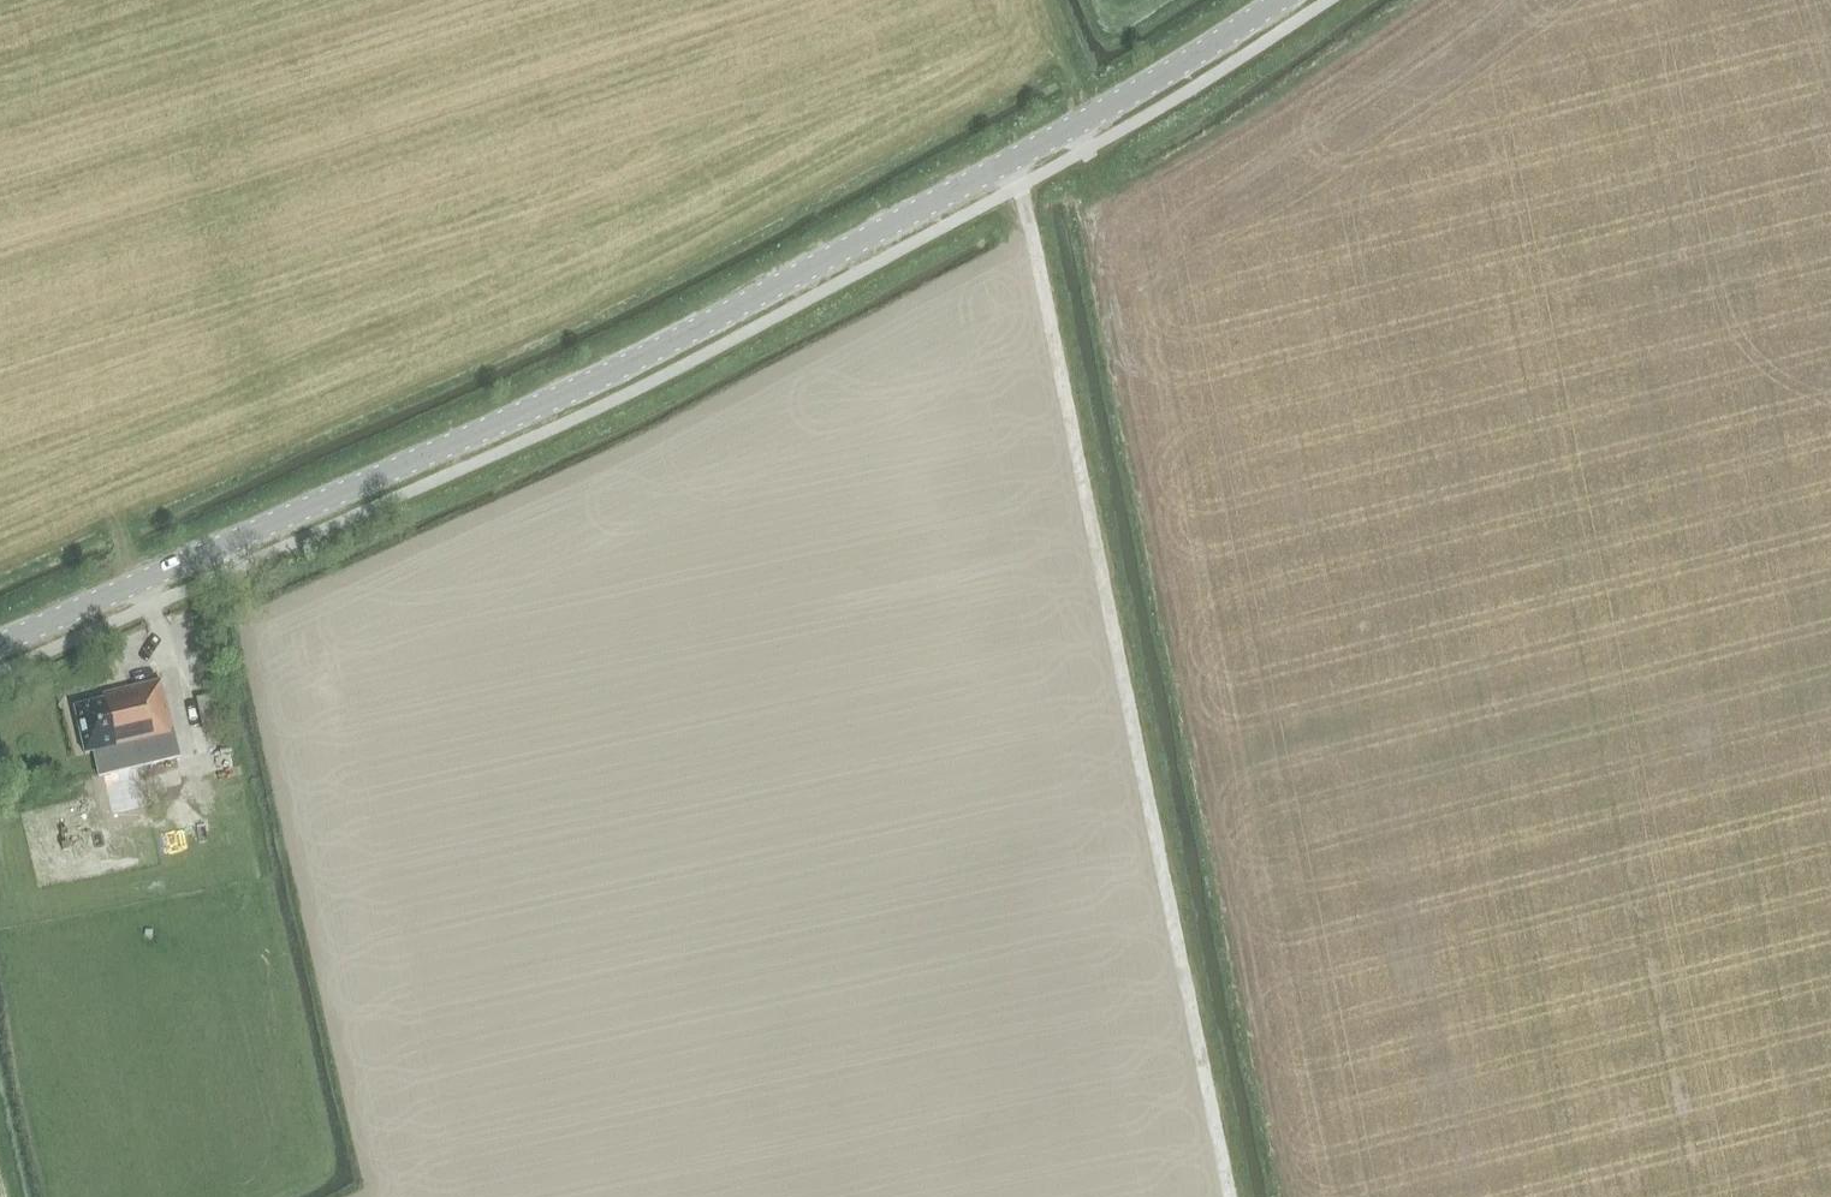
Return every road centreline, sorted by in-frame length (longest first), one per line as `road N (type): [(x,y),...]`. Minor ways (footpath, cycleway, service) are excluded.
road 1 (tertiary): [(0,632),(639,361),(1012,160),(1280,0)]

